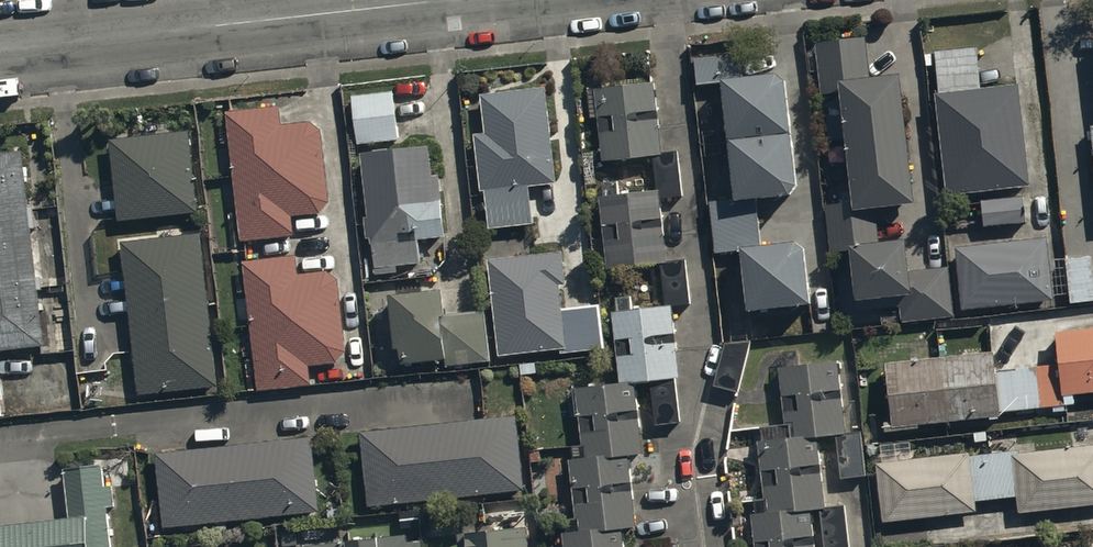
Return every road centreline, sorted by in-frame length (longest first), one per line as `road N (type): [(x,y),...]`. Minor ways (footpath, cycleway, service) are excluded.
road 1 (residential): [(0,49),(442,0)]

